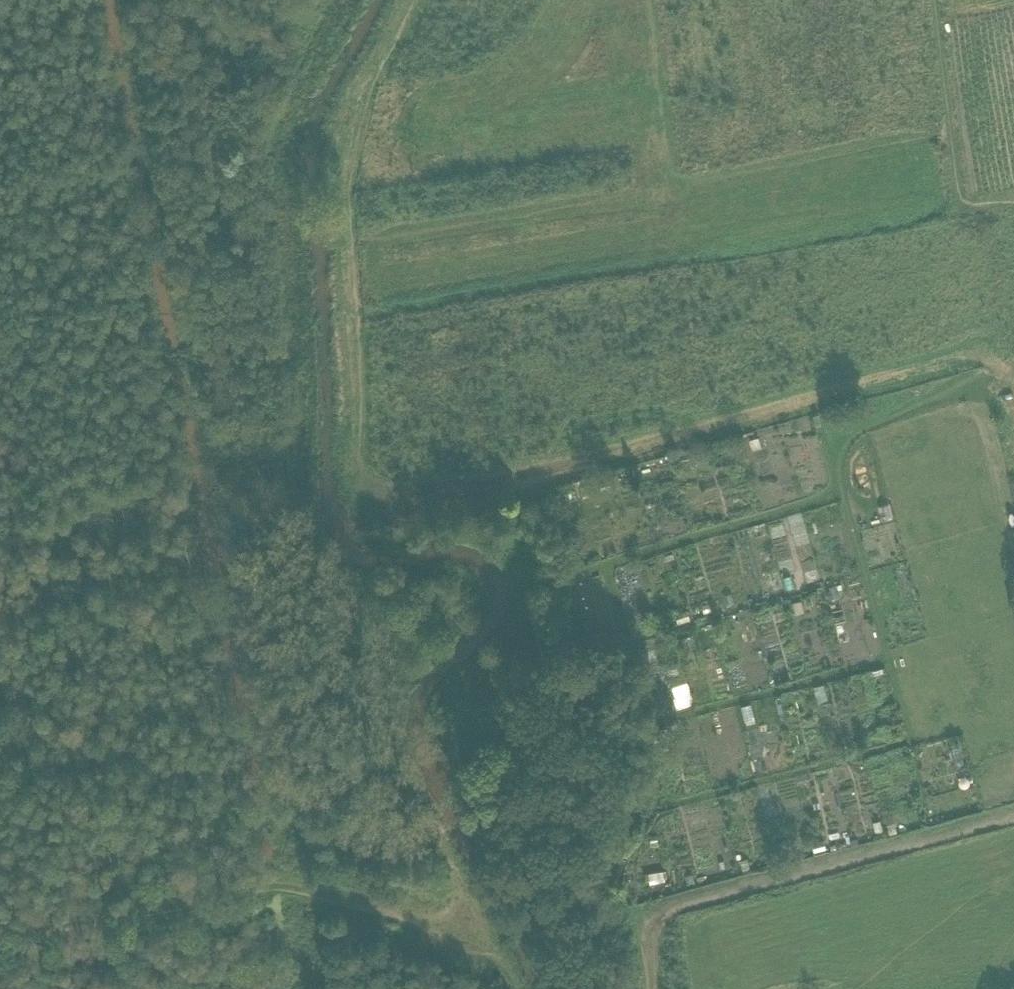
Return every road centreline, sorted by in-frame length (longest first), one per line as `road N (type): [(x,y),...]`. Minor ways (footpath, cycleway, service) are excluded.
road 1 (track): [(0,930),(239,887),(432,835)]
road 2 (track): [(1013,202),(960,211),(933,0)]

